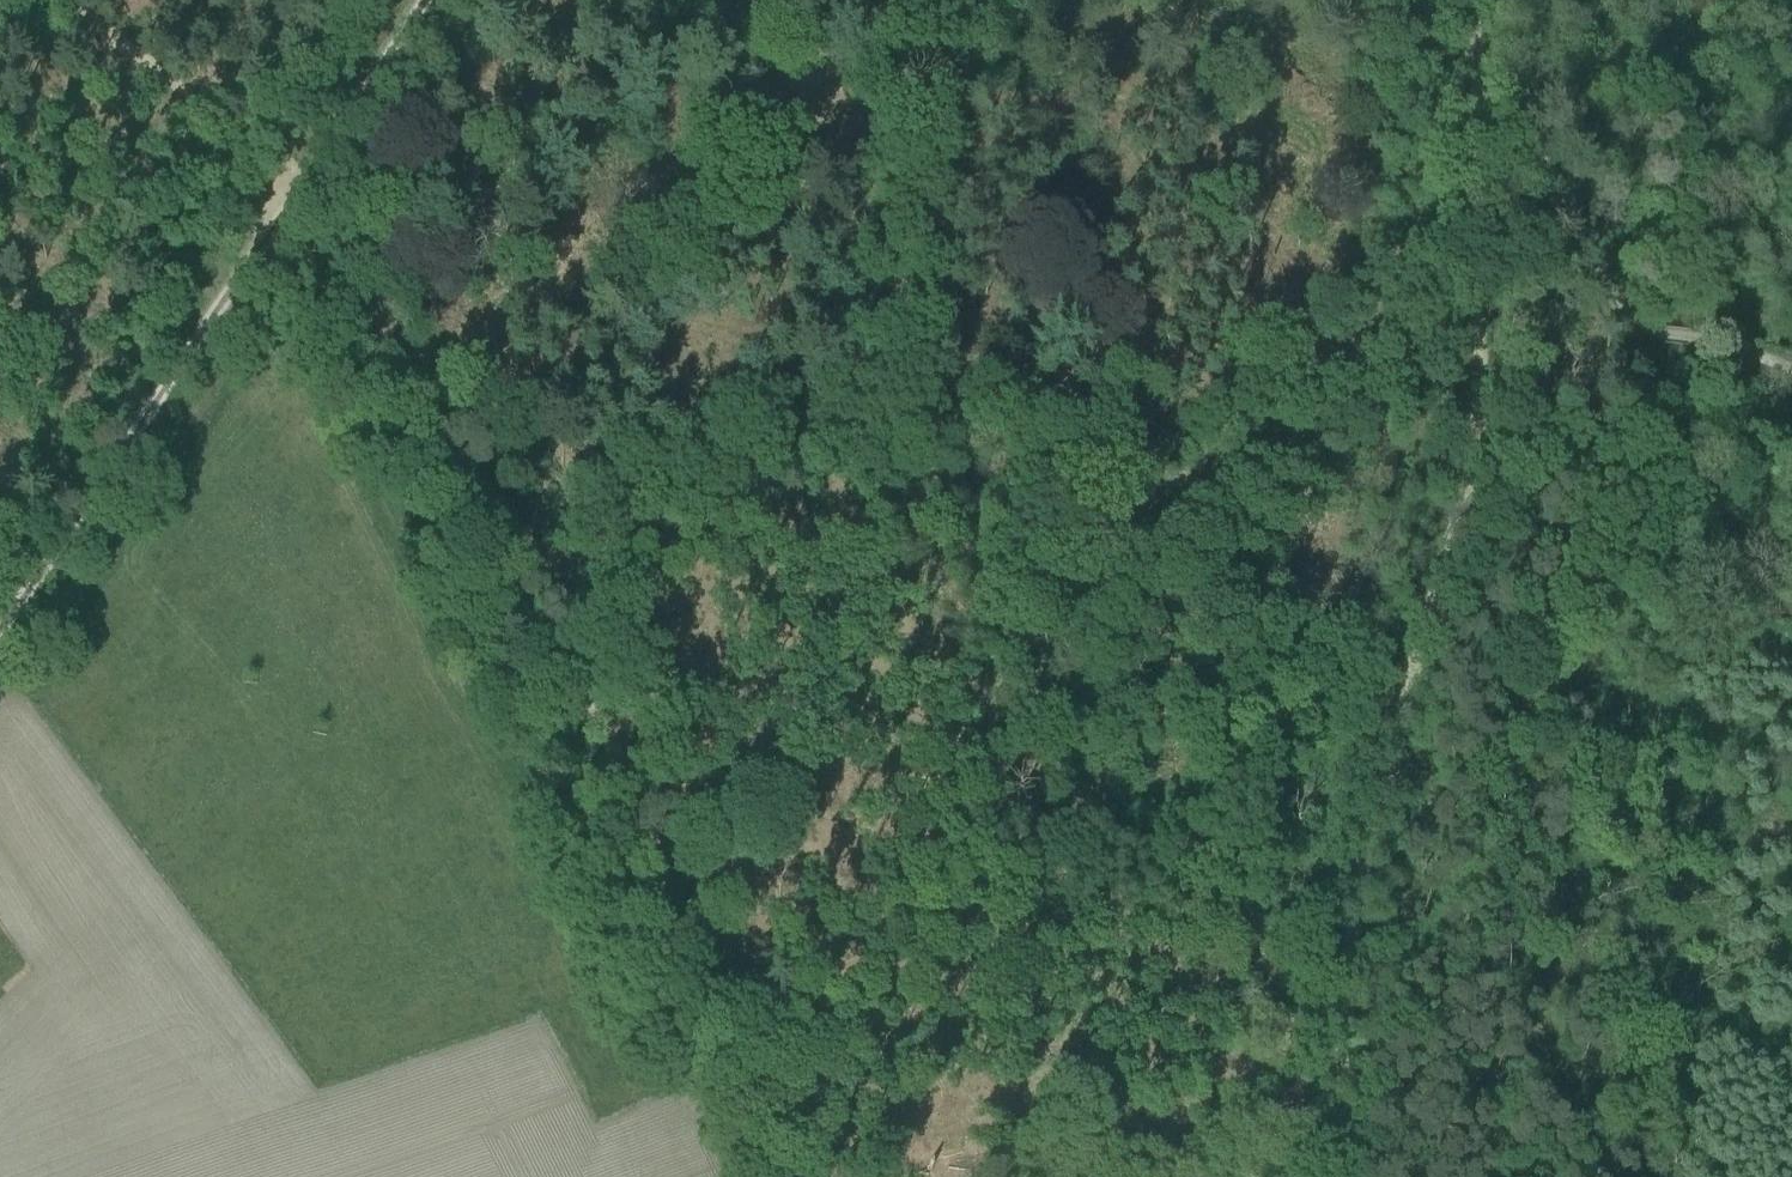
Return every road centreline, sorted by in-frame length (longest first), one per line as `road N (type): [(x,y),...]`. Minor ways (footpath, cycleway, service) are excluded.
road 1 (track): [(419,0),(0,625)]
road 2 (track): [(1469,0),(1467,36),(1484,99),(1659,333),(1791,369)]

